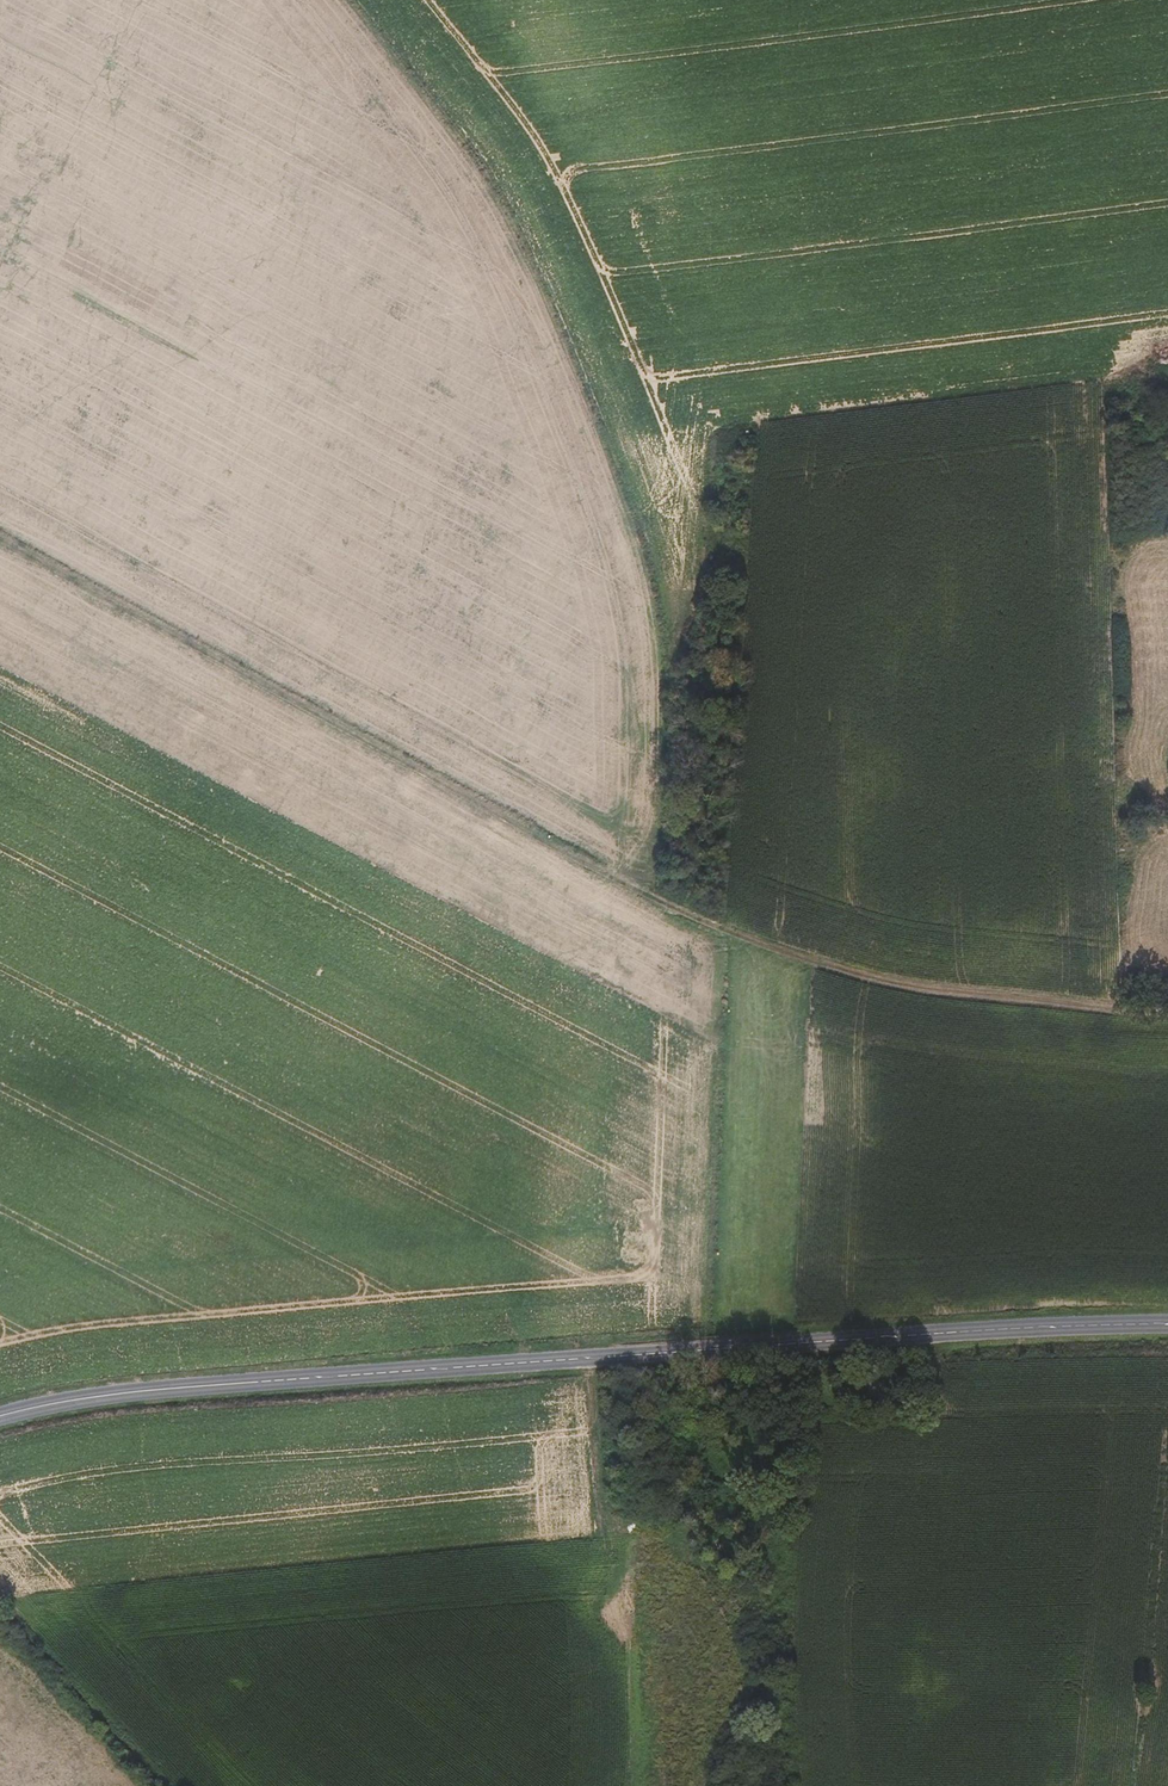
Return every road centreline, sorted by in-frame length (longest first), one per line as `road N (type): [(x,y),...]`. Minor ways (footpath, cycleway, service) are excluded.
road 1 (track): [(0,540),(643,894),(726,930),(886,993),(1167,1014)]
road 2 (tertiary): [(1167,1325),(599,1354),(129,1392),(0,1416)]

